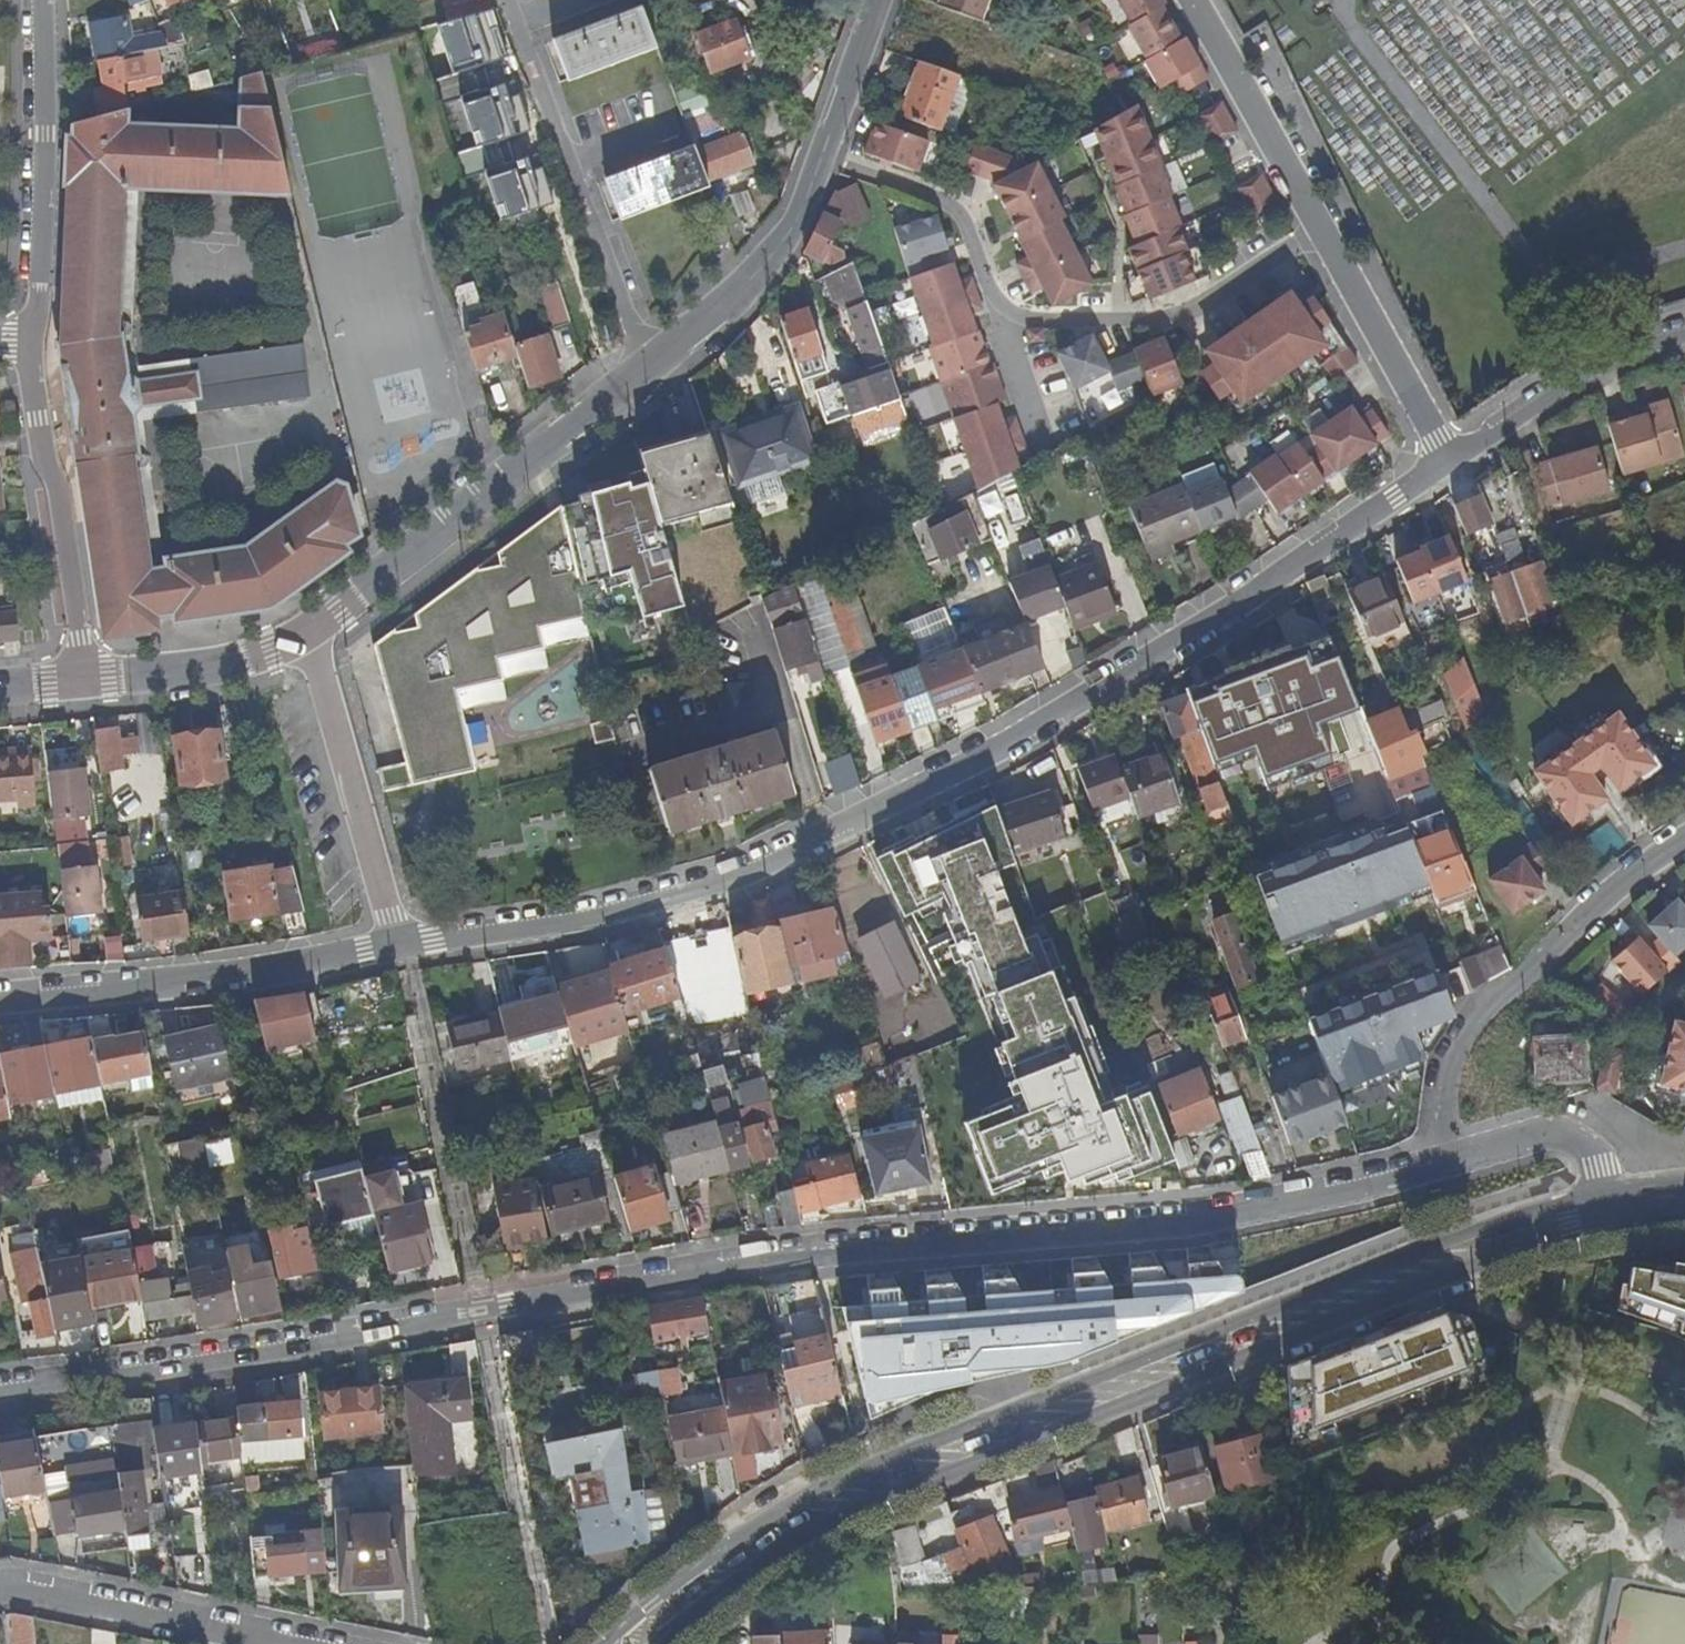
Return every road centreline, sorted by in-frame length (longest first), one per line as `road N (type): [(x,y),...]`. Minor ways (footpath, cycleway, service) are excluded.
road 1 (residential): [(0,1390),(777,1259),(1143,1230),(1286,1208),(1445,1164)]
road 2 (residential): [(397,948),(556,927),(734,874),(935,776),(1250,600),(1452,461)]
road 3 (primary): [(1610,1204),(1426,1267),(847,1498),(763,1543),(634,1643)]
road 4 (residential): [(1324,229),(1177,318),(1035,320),(1013,315),(997,299),(962,214),(821,160)]
road 5 (unclassified): [(302,635),(651,367)]
road 6 (residential): [(1445,1164),(1440,1091),(1476,1019),(1617,888),(1684,838)]
road 7 (residential): [(0,1002),(397,948)]
road 8 (residential): [(651,367),(506,0)]
road 9 (residential): [(31,341),(43,458),(58,489),(84,679)]
road 10 (residential): [(43,0),(42,243),(31,341)]
road 11 (residential): [(397,948),(317,663),(302,635)]
road 12 (residential): [(287,1643),(0,1594)]
road 13 (unclassified): [(651,367),(748,286),(792,229),(821,160)]
road 14 (residential): [(1452,461),(1607,356),(1684,330)]
road 15 (residential): [(1452,461),(1324,229)]
road 16 (residential): [(1324,229),(1192,0)]
road 17 (unclassified): [(84,679),(221,666),(302,635)]
road 18 (unclassified): [(1445,1164),(1520,1137),(1572,1137),(1600,1166),(1610,1204)]
road 19 (unclassified): [(1684,1382),(1487,1315)]
road 20 (unclassified): [(821,160),(881,0)]

